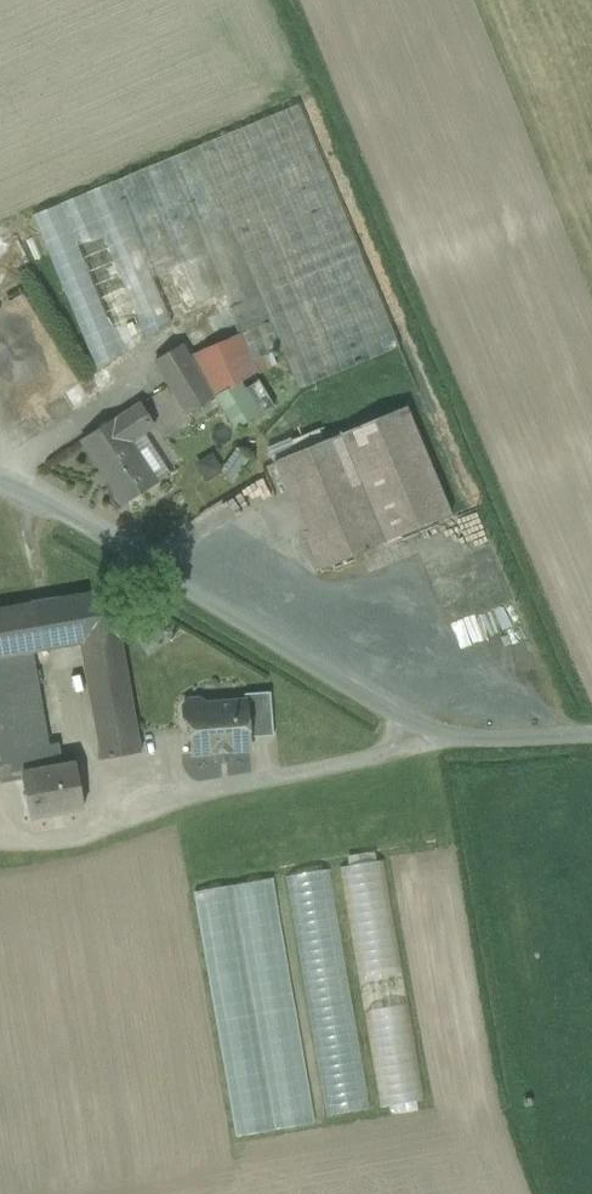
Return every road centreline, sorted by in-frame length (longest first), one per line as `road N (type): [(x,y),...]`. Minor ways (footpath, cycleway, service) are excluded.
road 1 (unclassified): [(0,487),(27,491),(396,712),(519,740),(591,732)]
road 2 (track): [(427,719),(372,758),(142,804)]

